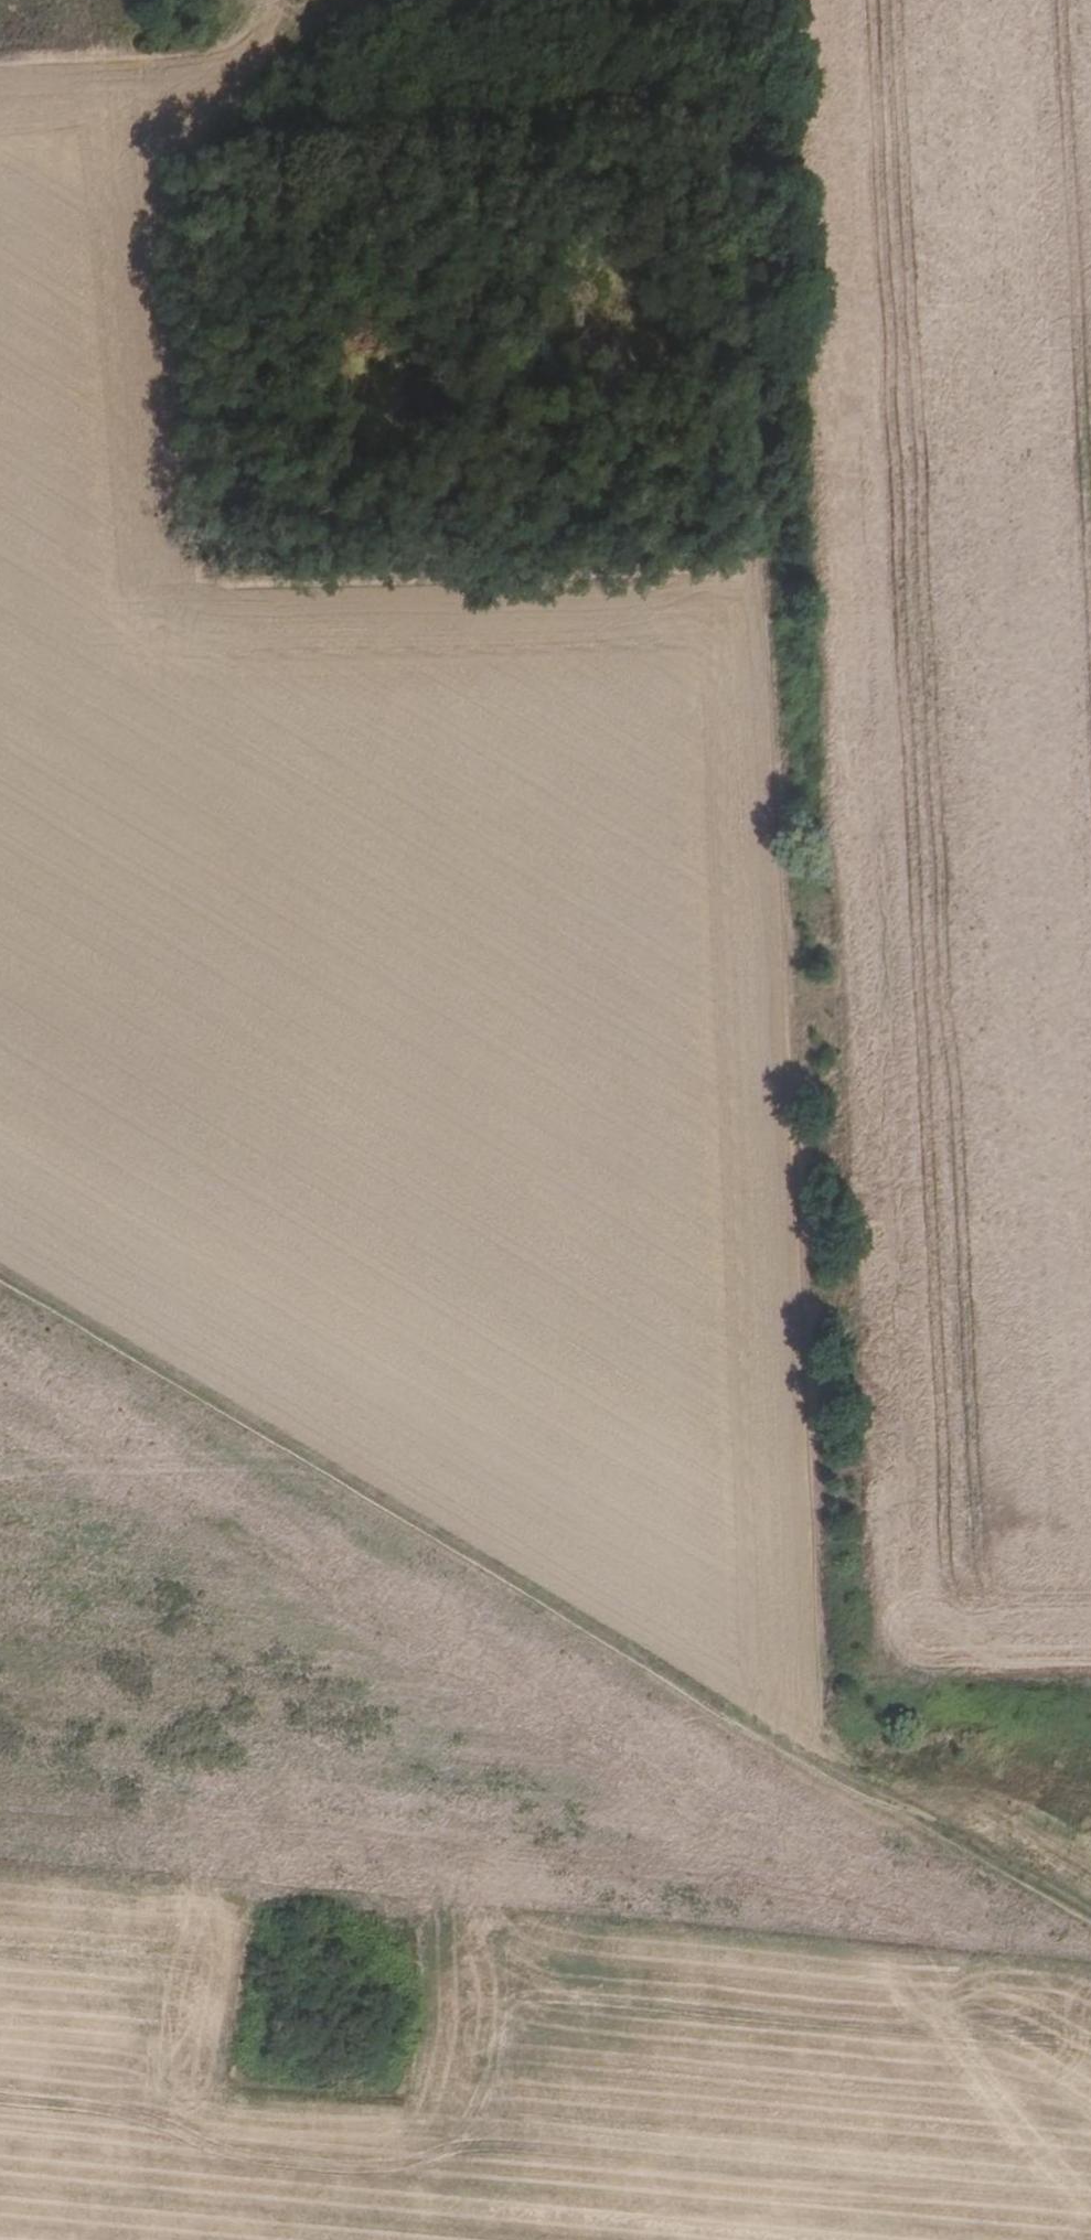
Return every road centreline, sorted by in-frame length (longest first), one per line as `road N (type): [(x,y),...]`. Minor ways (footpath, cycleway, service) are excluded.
road 1 (track): [(0,1271),(1090,1919)]

